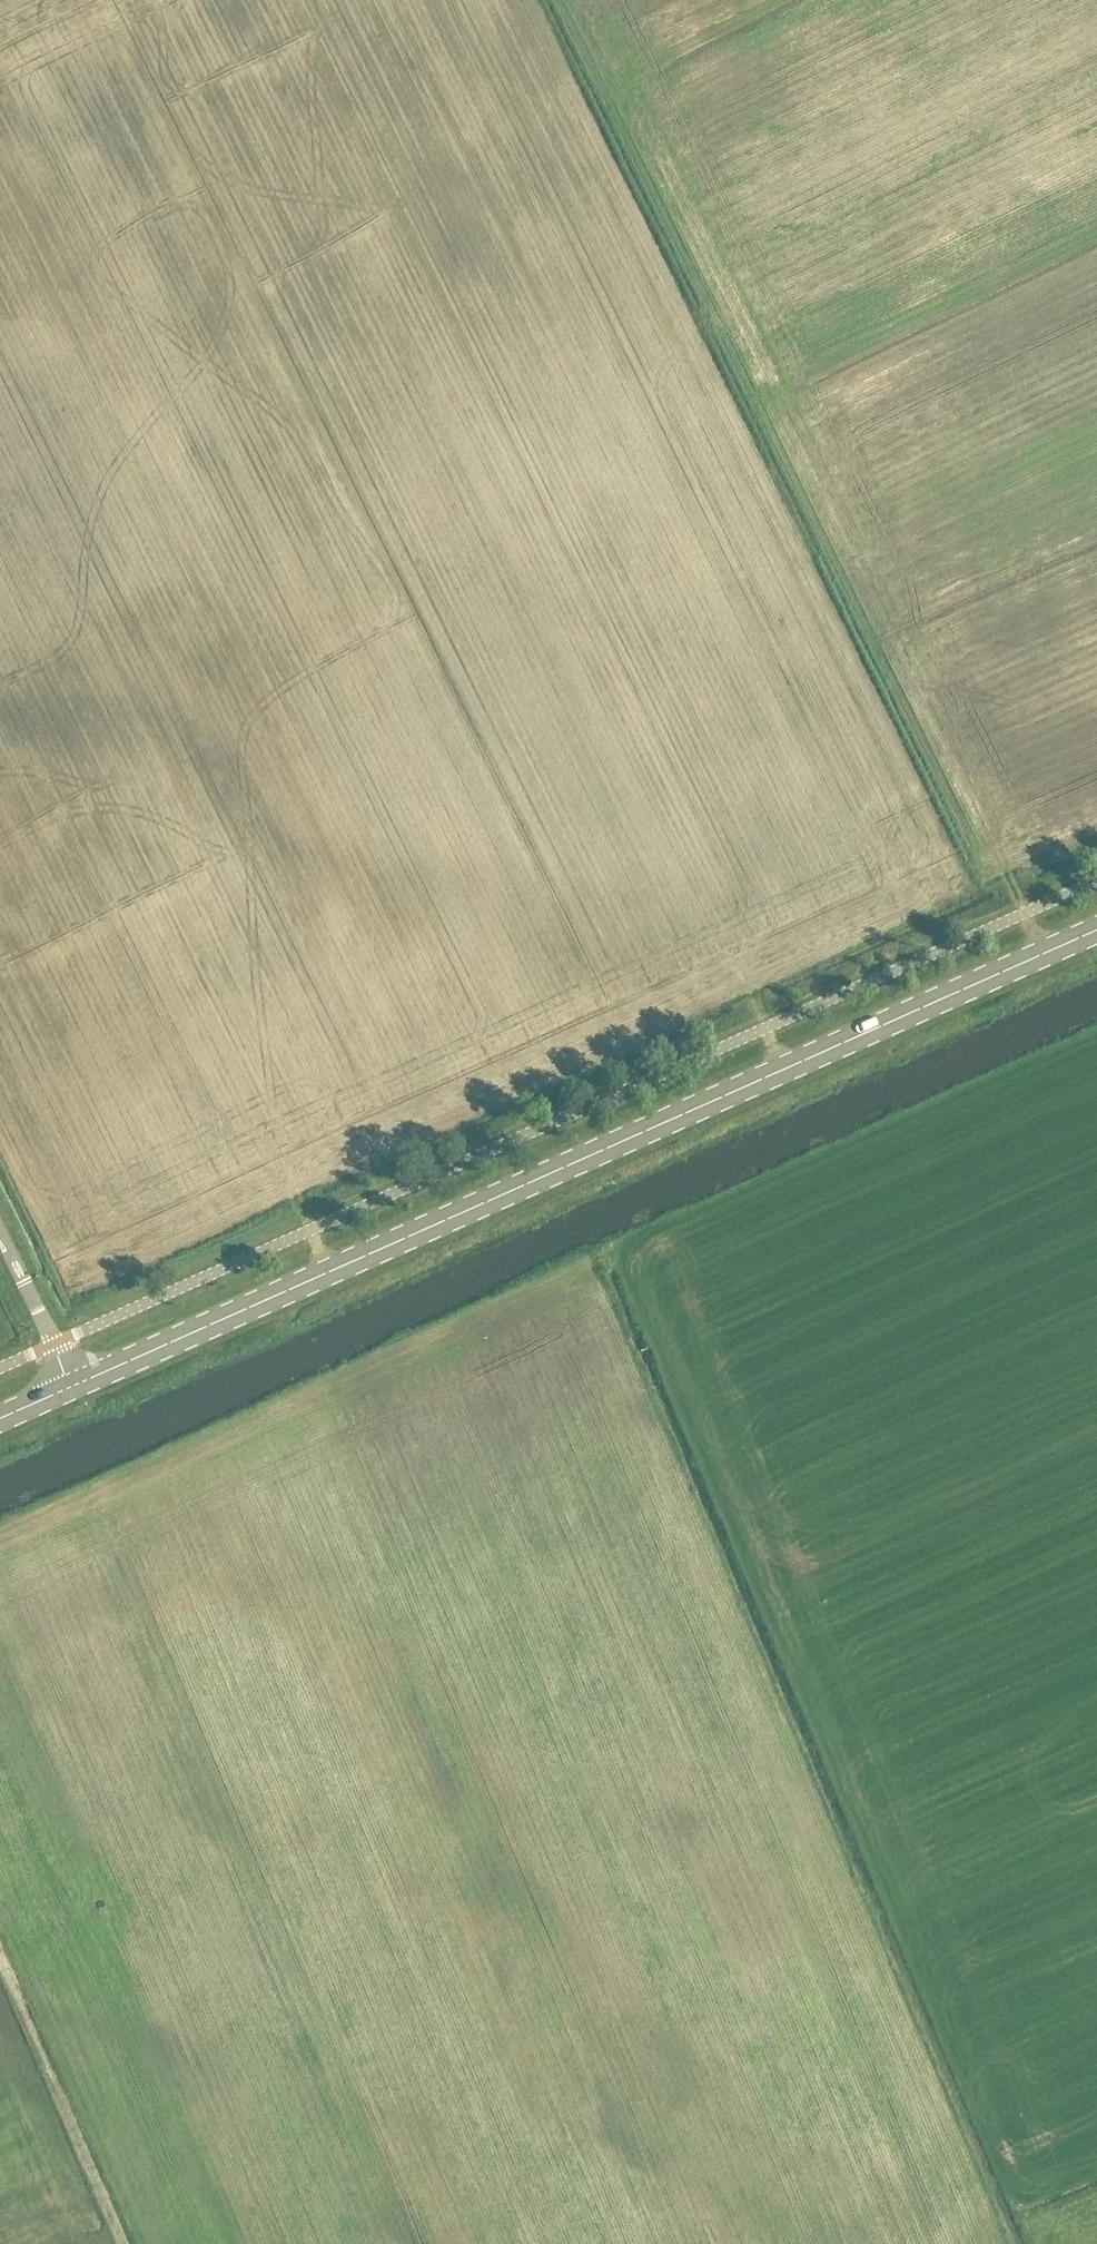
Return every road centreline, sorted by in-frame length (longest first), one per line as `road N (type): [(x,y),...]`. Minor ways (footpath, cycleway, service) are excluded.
road 1 (secondary): [(73,1386),(1096,930)]
road 2 (unclassified): [(73,1386),(0,1236)]

